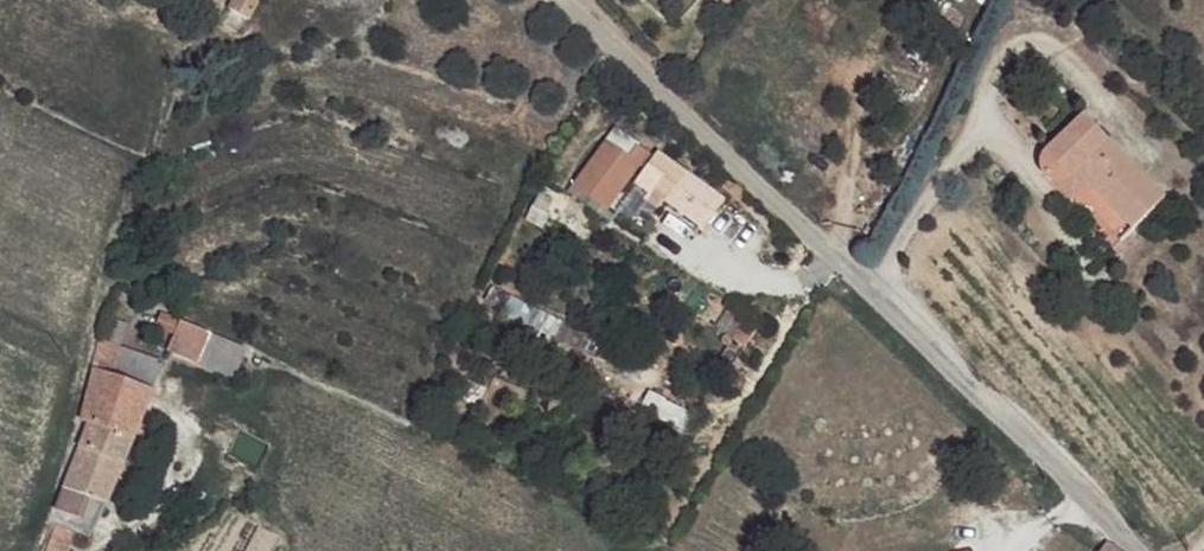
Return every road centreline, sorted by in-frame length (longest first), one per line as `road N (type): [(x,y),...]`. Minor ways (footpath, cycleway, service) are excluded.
road 1 (residential): [(1140,550),(567,0)]

